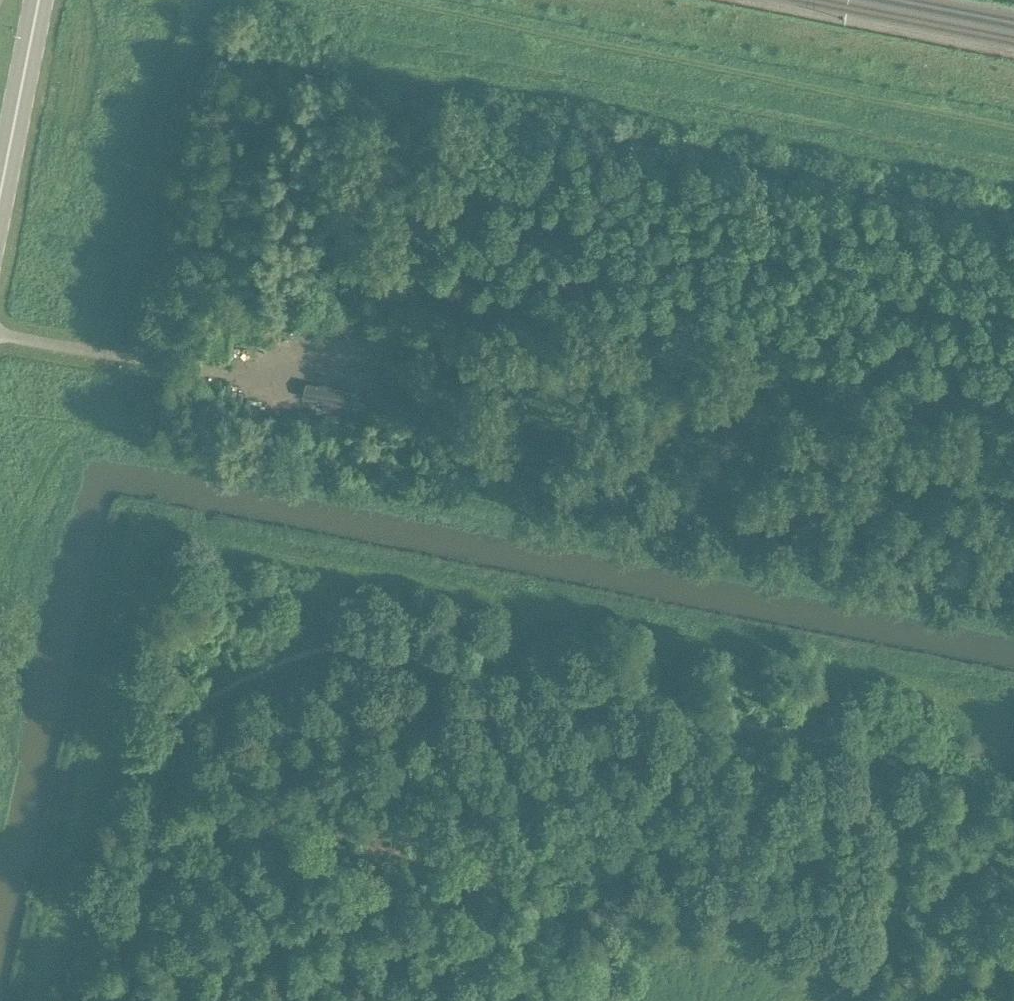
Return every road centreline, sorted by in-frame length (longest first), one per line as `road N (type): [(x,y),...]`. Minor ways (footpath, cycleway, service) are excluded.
road 1 (tertiary): [(0,213),(41,0)]

